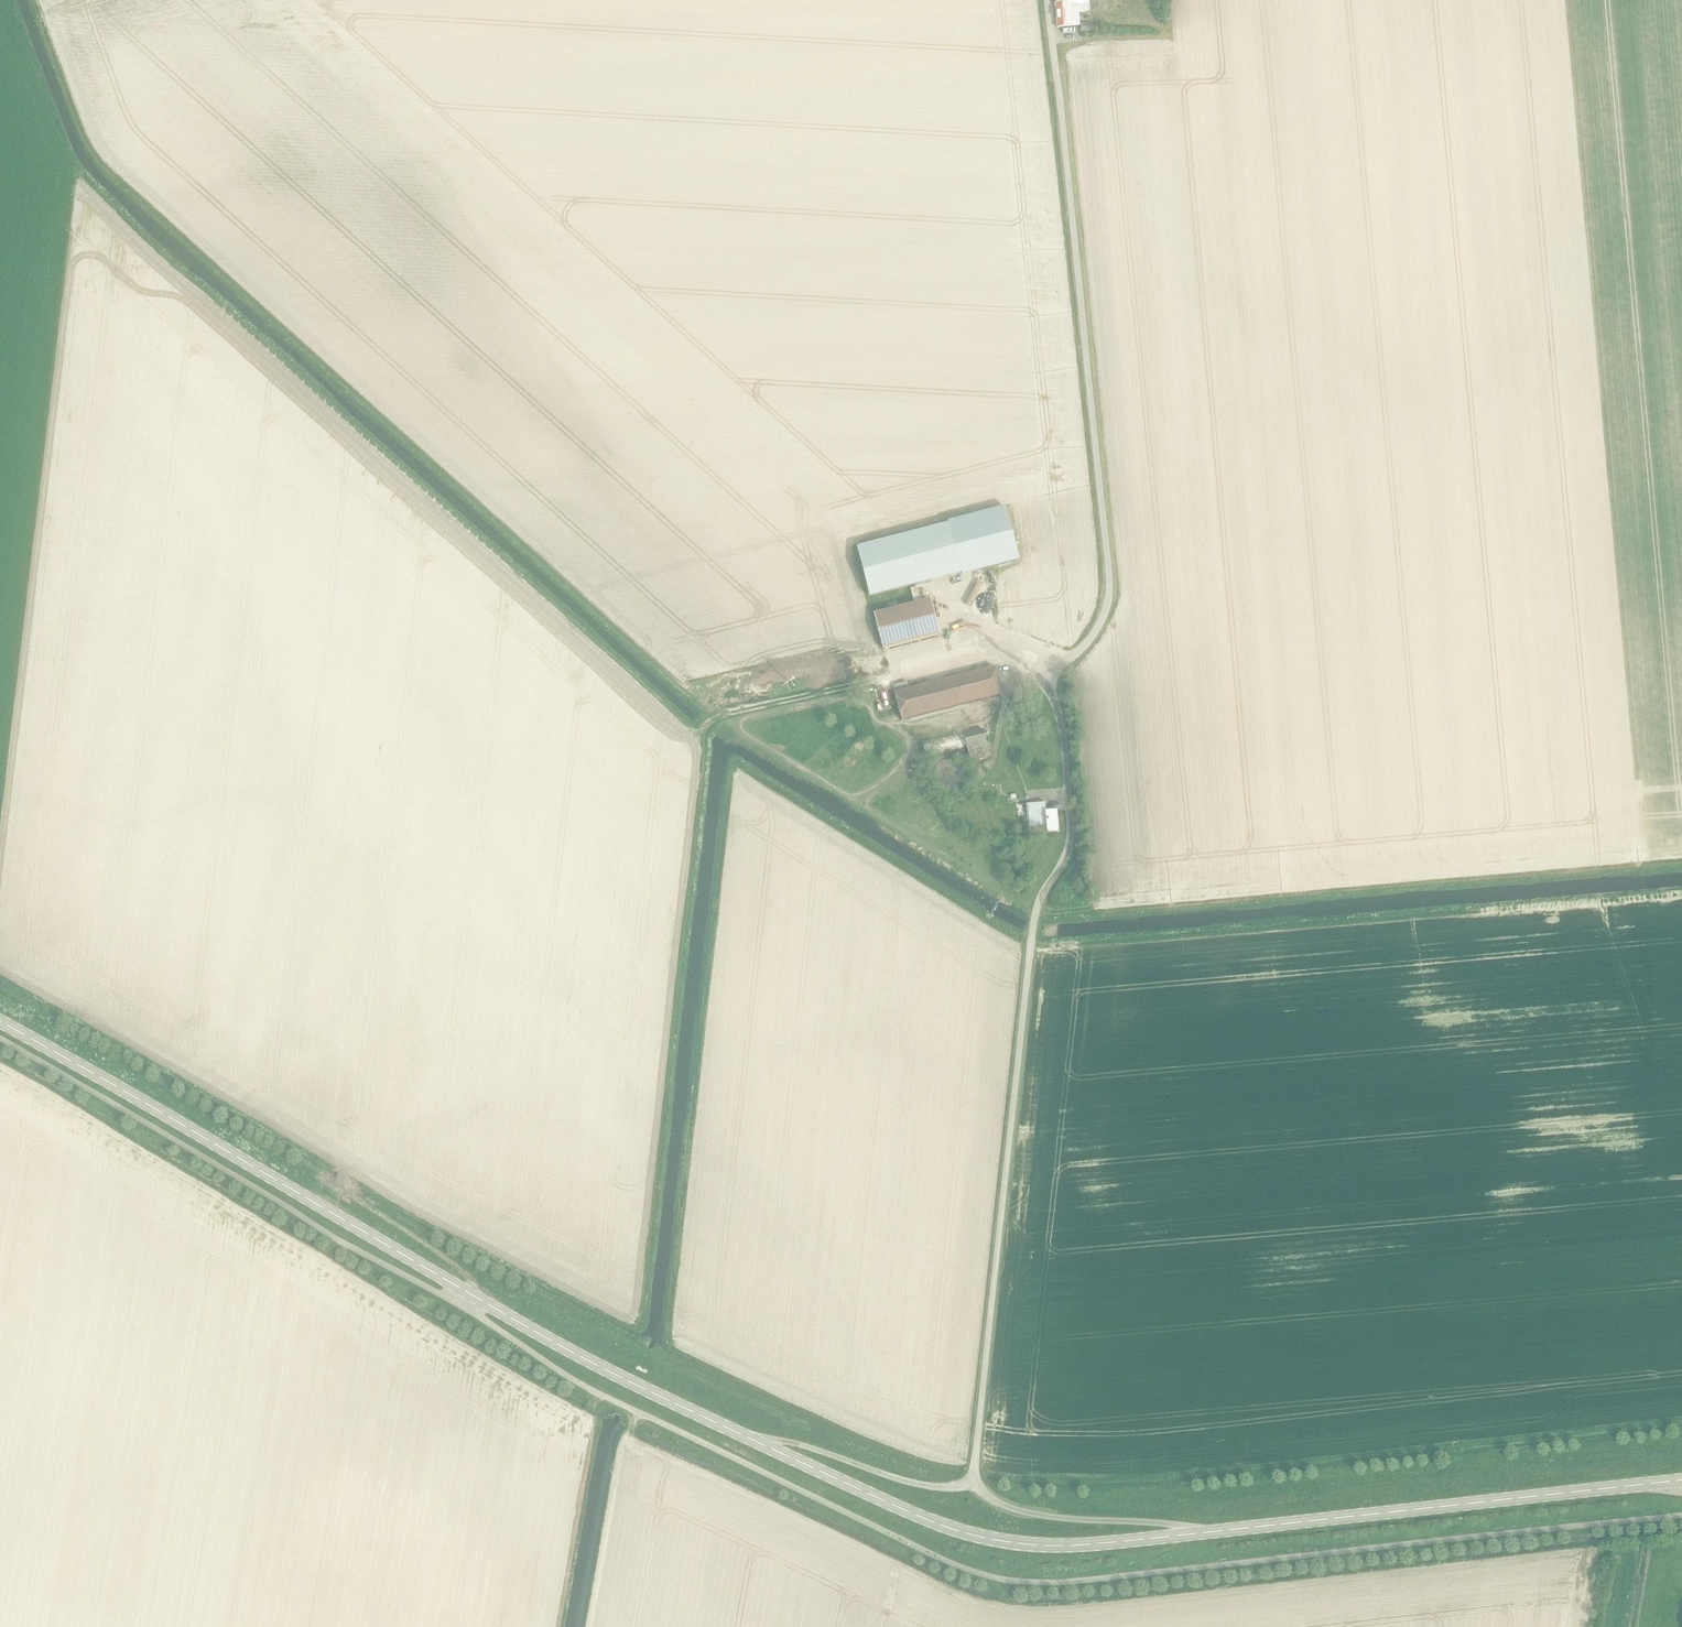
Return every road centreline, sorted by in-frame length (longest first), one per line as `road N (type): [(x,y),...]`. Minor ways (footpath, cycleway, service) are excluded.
road 1 (unclassified): [(973,1476),(1036,906),(1072,836),(1054,680),(1098,623),(1109,587),(1048,0)]
road 2 (secondary): [(0,1023),(415,1264),(759,1443)]
road 3 (secondary): [(1188,1534),(1681,1480)]
road 4 (secondary): [(759,1443),(919,1516),(1001,1542),(1188,1534)]
road 5 (unclassified): [(1188,1534),(1172,1524),(1020,1512),(996,1502),(973,1476)]
road 6 (unclassified): [(973,1476),(933,1487),(792,1441),(759,1443)]

